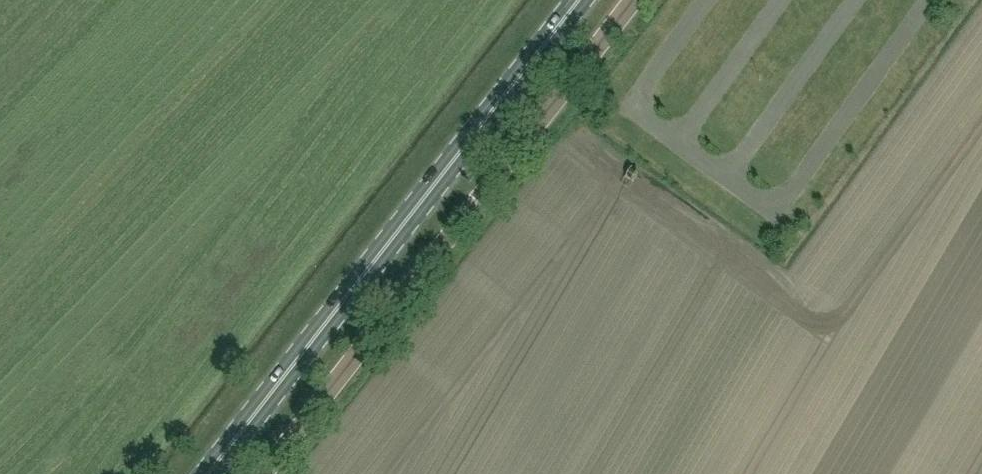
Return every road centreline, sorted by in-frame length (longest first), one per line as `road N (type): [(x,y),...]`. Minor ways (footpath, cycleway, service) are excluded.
road 1 (primary): [(210,473),(577,0)]
road 2 (unclassified): [(264,473),(621,0)]

